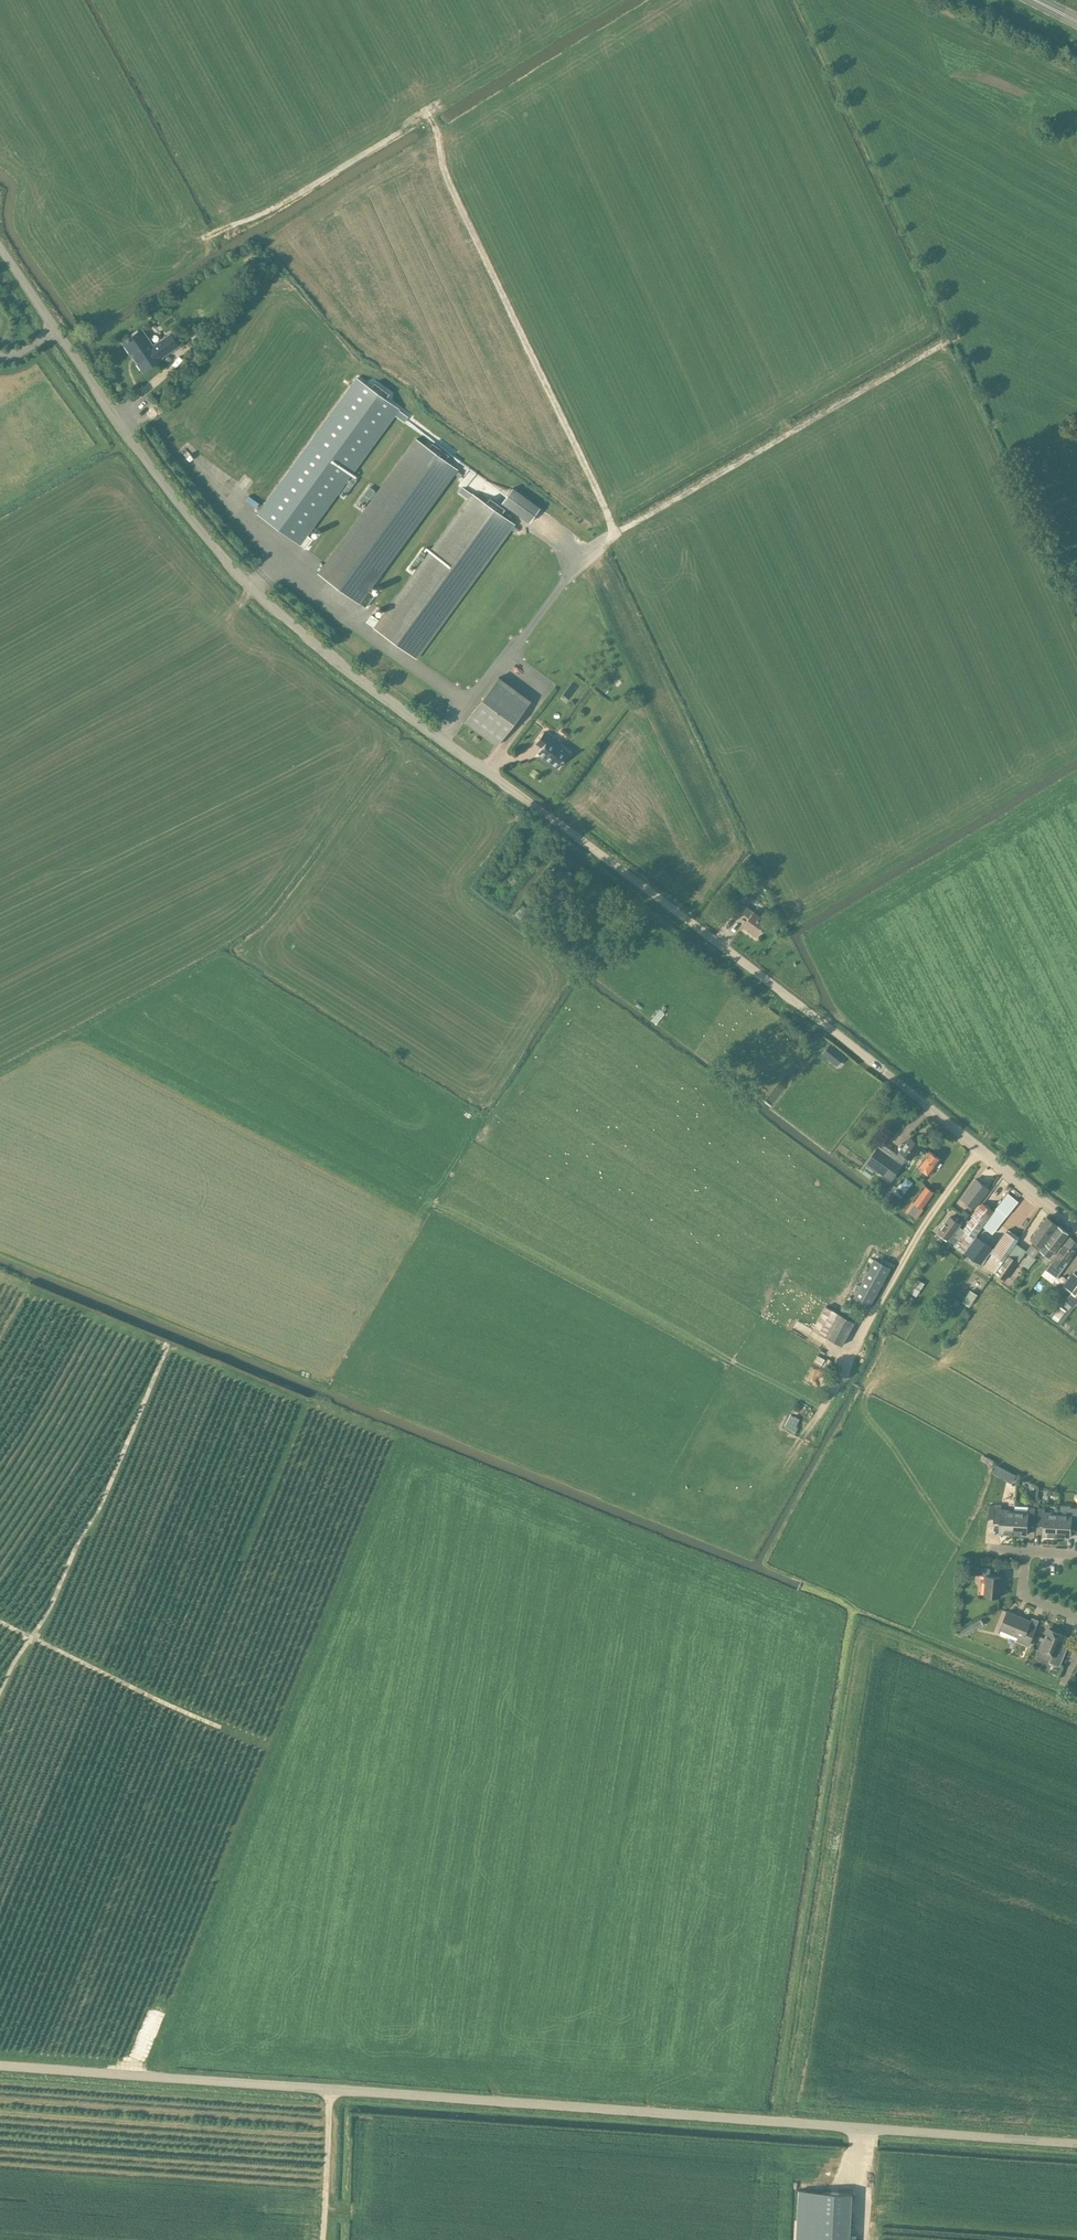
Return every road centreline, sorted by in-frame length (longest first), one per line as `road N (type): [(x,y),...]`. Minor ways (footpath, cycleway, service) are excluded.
road 1 (unclassified): [(898,1082),(353,675),(248,586),(172,497),(0,248)]
road 2 (unclassified): [(1076,2143),(330,2090)]
road 3 (unclassified): [(330,2090),(0,2064)]
road 4 (residential): [(1076,1227),(898,1082)]
road 5 (unclassified): [(322,2239),(330,2090)]

